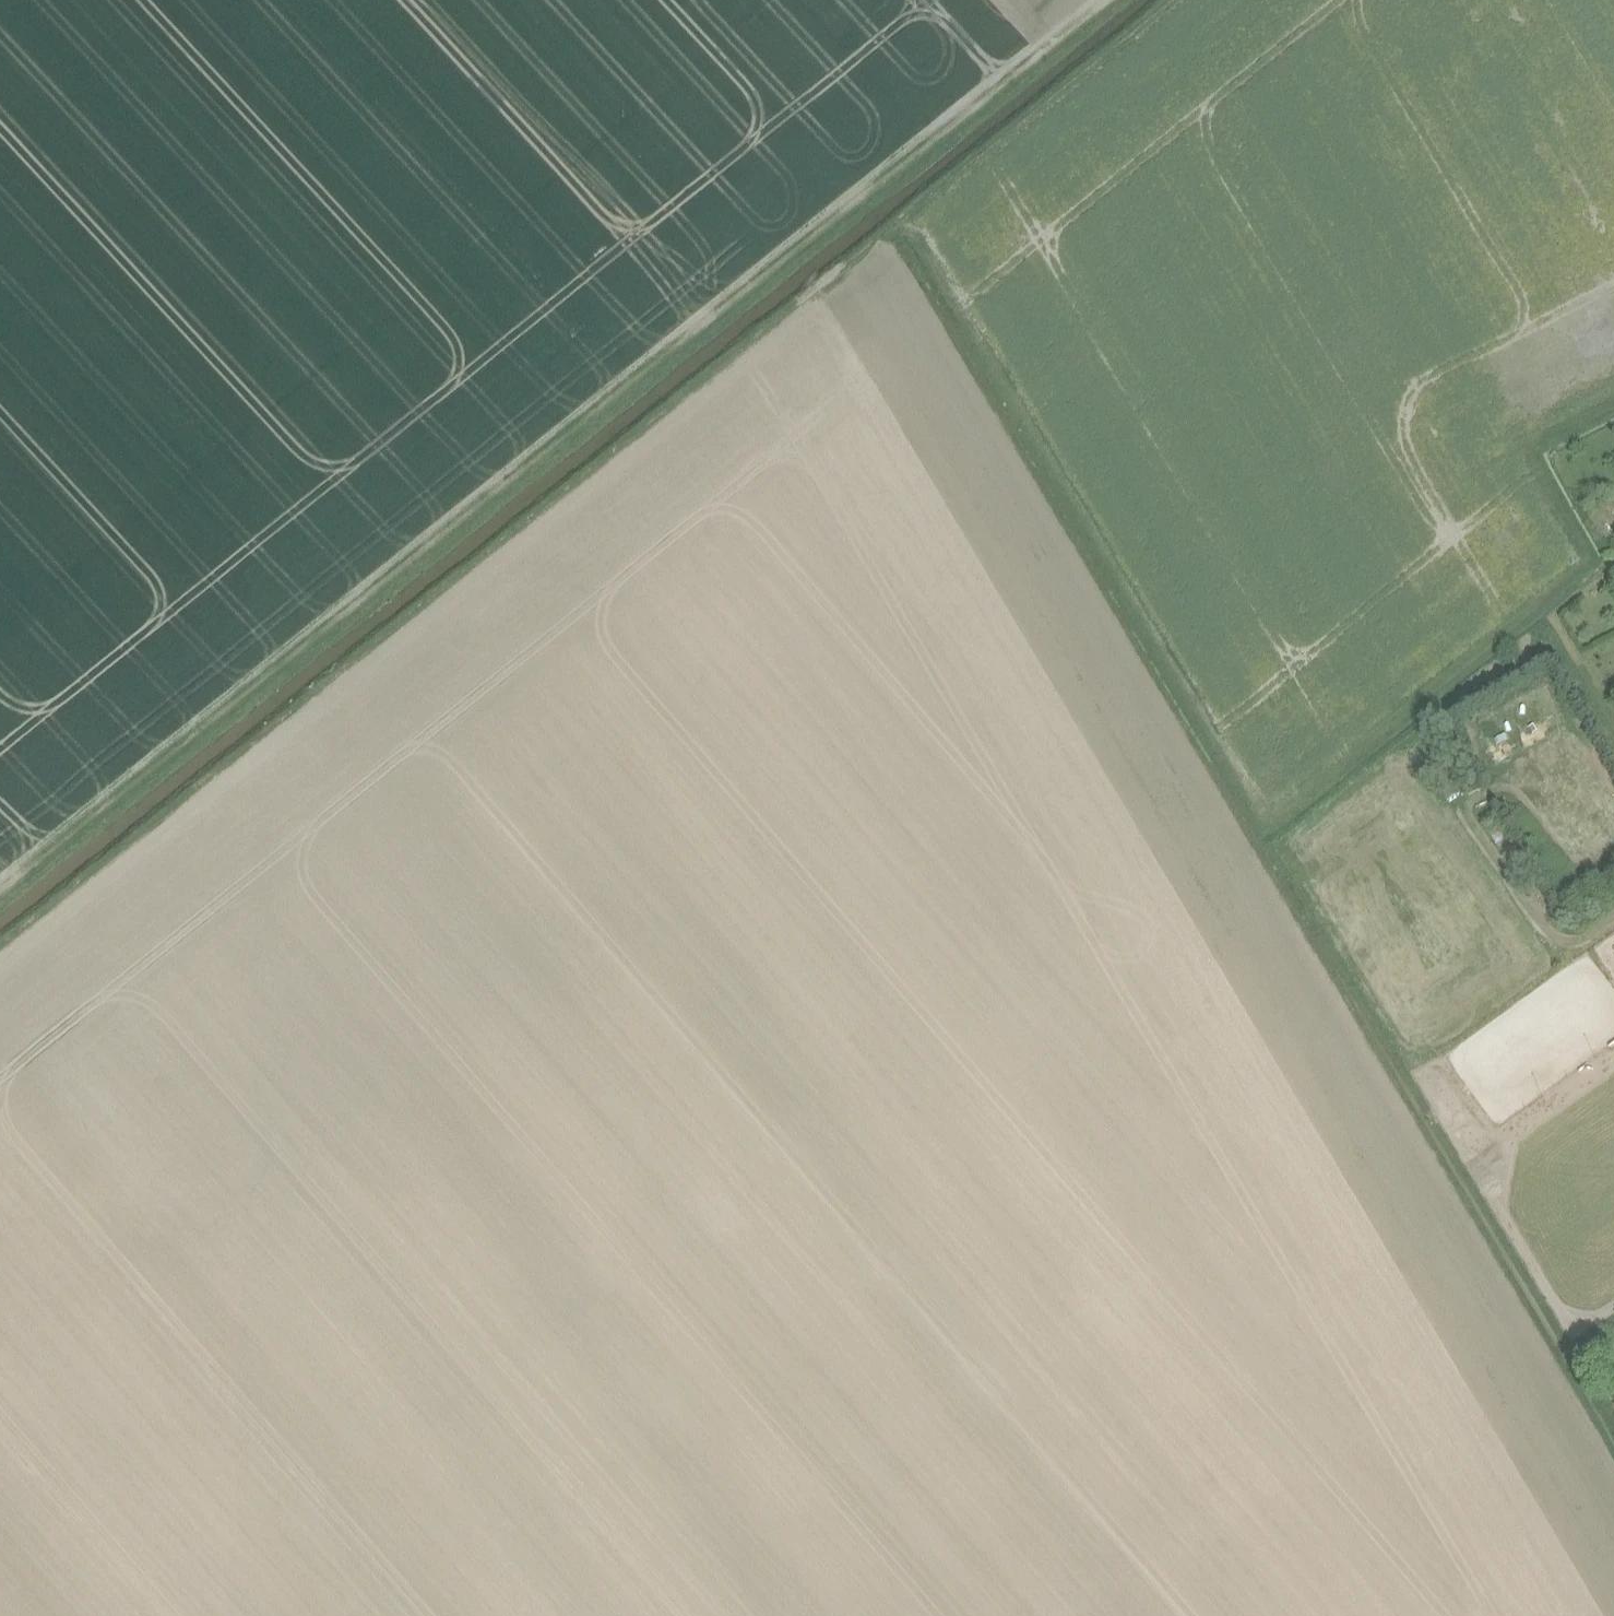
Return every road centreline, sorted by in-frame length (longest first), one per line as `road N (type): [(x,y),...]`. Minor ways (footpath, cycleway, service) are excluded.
road 1 (track): [(1097,0),(0,883)]

